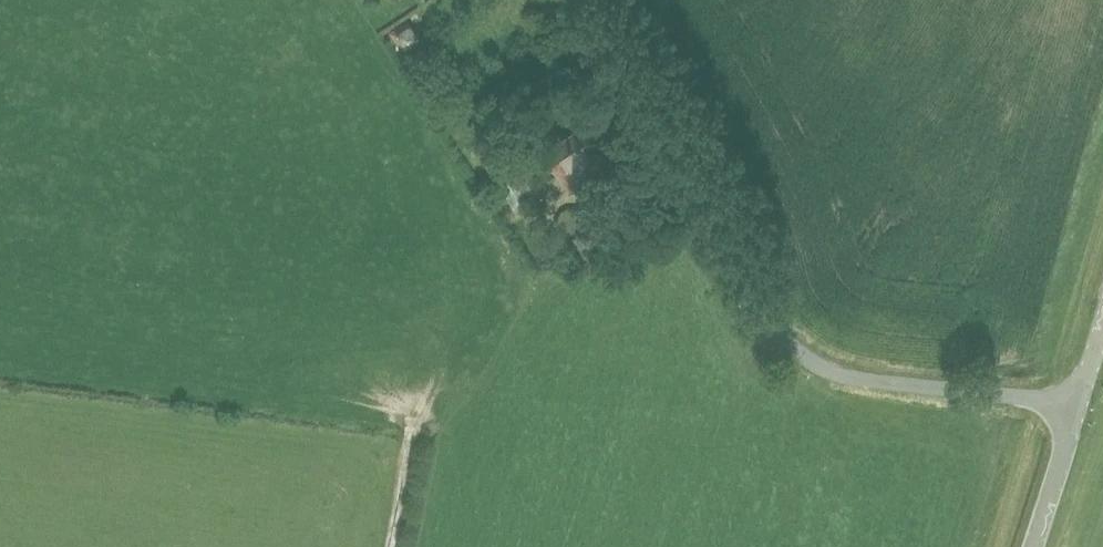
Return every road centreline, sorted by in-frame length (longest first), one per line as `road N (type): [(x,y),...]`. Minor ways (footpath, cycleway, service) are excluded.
road 1 (tertiary): [(1078,408),(864,384),(797,358),(756,308),(571,0)]
road 2 (tertiary): [(1033,546),(1078,408)]

